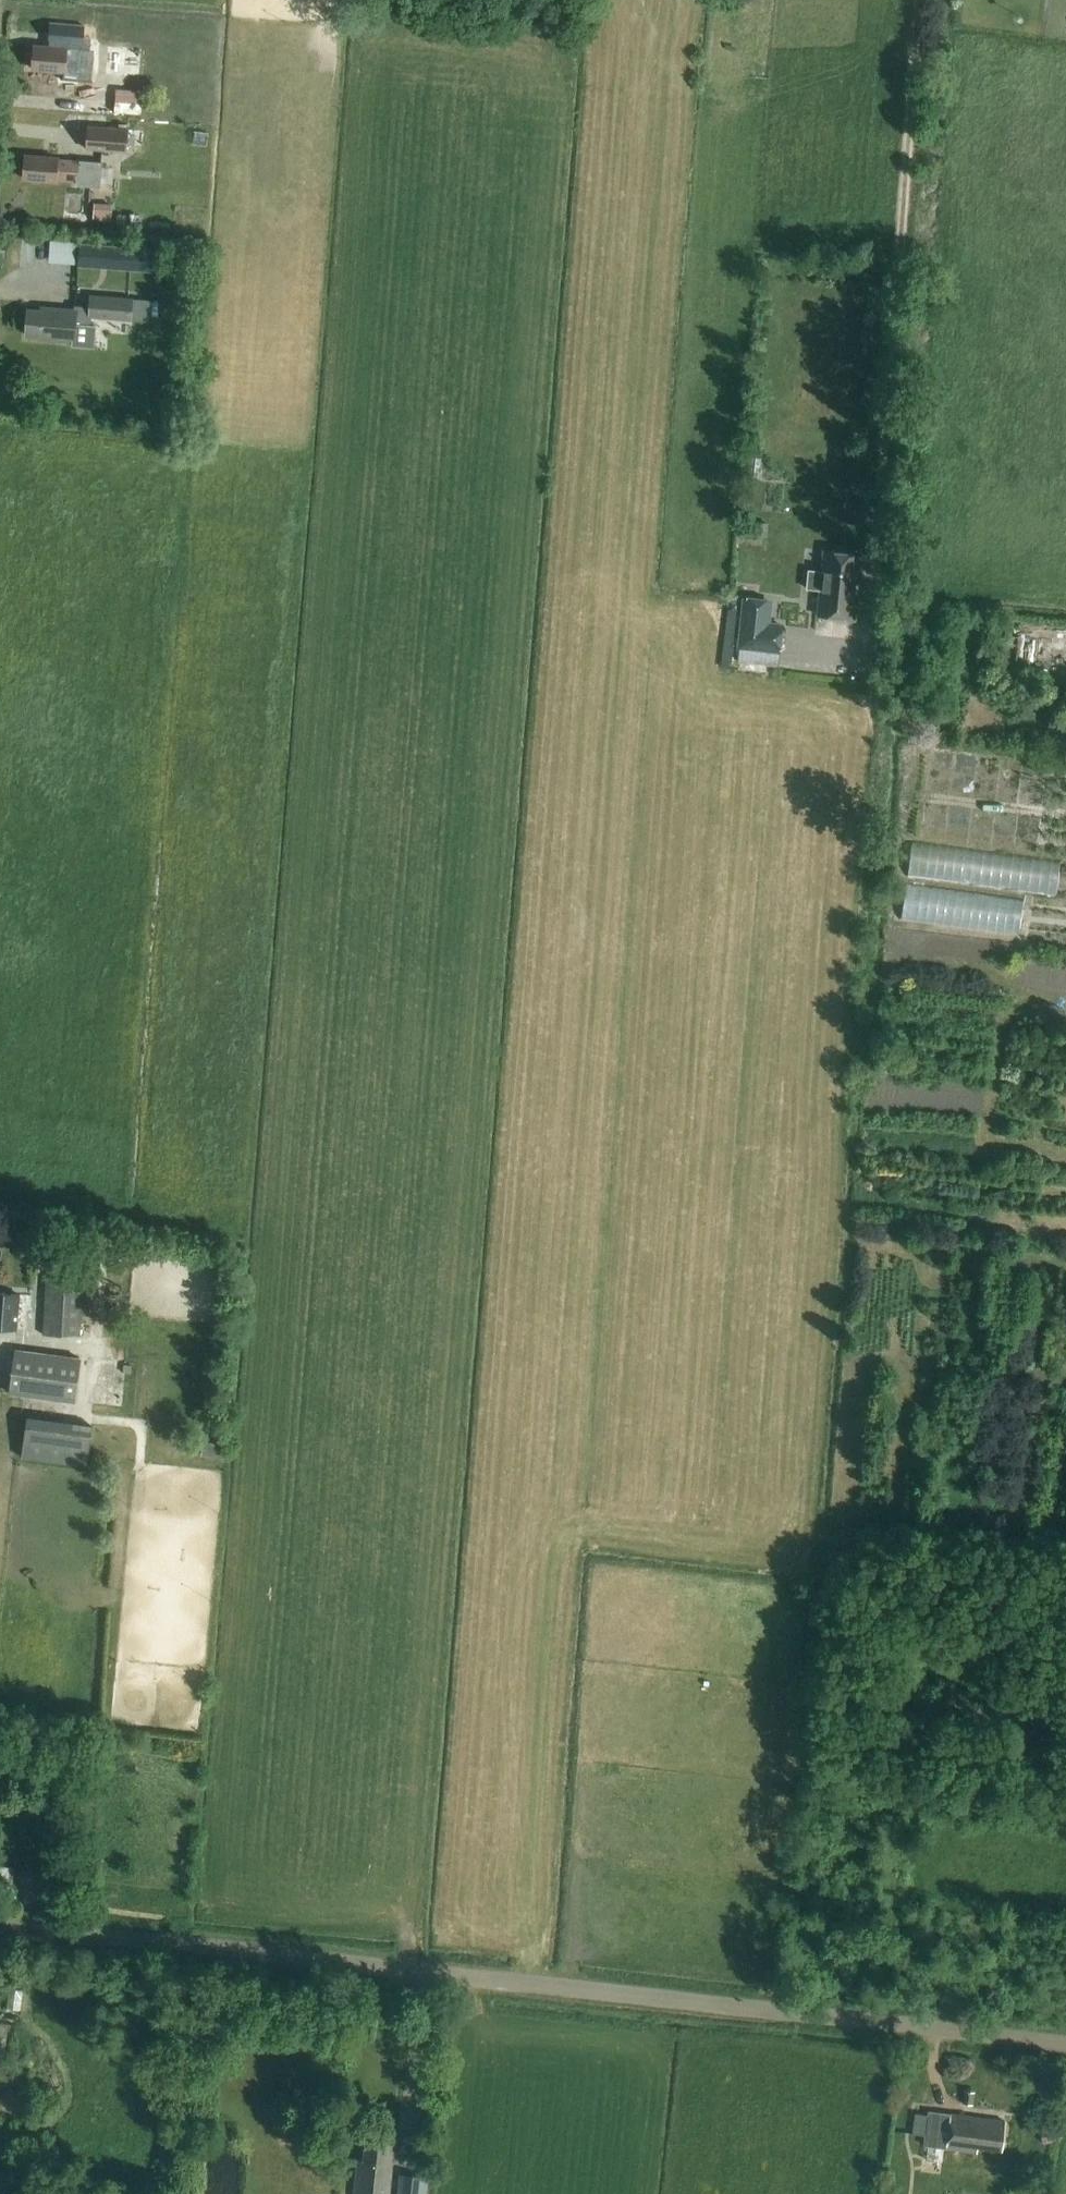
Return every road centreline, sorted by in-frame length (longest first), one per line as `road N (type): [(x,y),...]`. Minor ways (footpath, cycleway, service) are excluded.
road 1 (track): [(1065,2044),(0,1926)]
road 2 (track): [(884,502),(922,0)]

